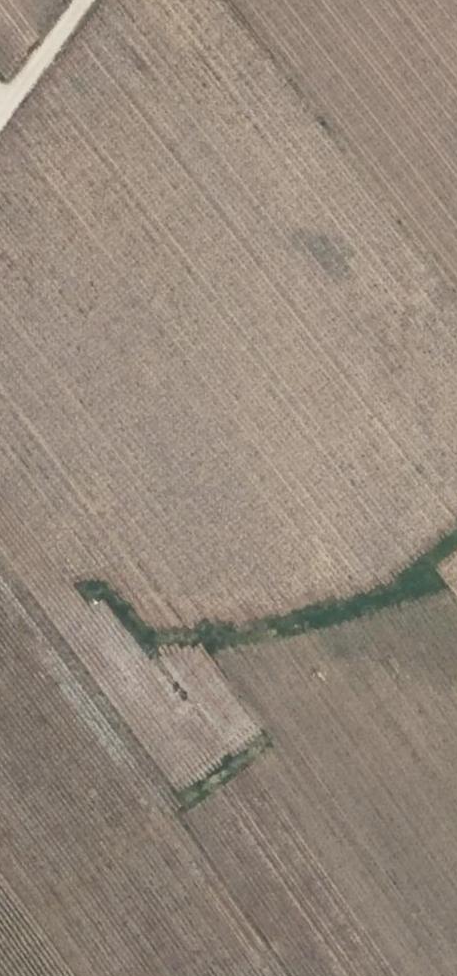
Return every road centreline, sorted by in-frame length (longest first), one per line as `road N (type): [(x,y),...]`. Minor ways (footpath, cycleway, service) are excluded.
road 1 (track): [(95,0),(0,125)]

